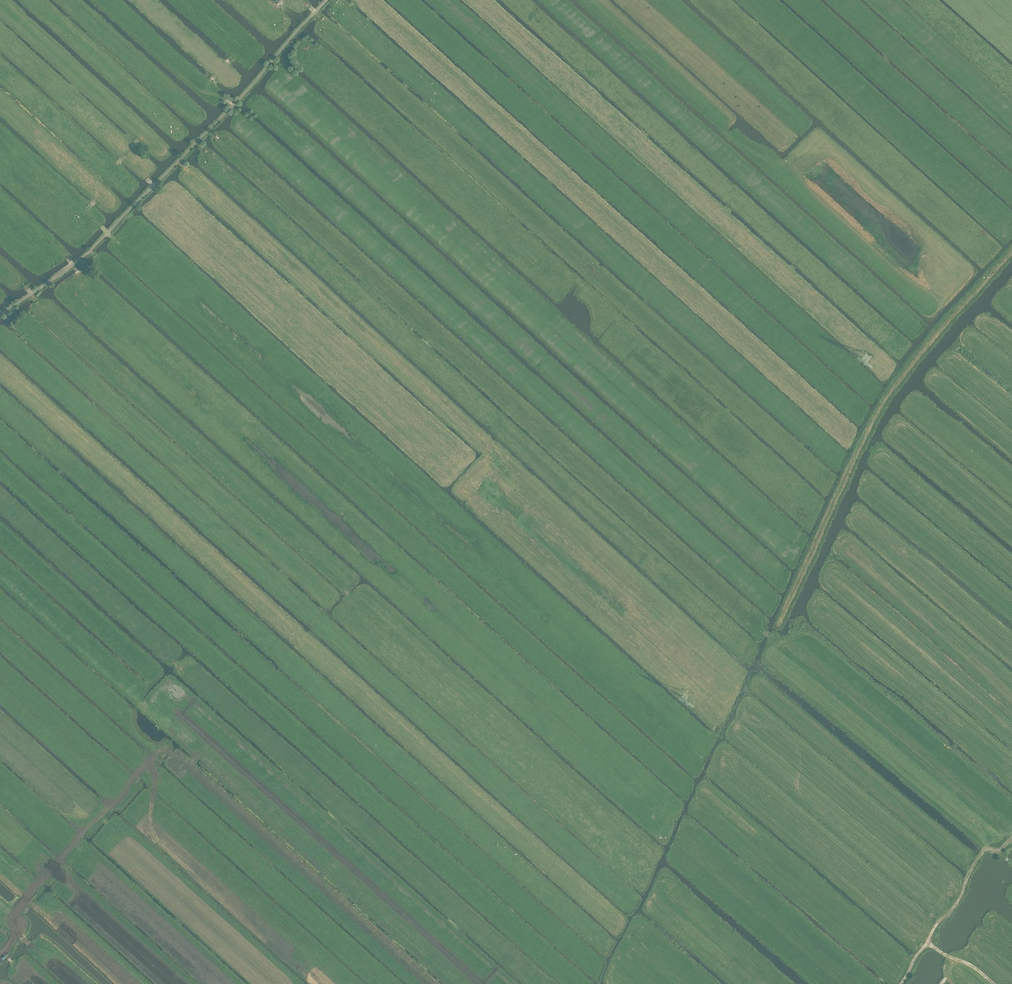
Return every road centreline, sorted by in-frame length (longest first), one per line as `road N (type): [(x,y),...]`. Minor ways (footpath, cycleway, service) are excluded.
road 1 (unclassified): [(0,314),(87,253),(326,0)]
road 2 (track): [(239,361),(108,232)]
road 3 (track): [(928,941),(981,853),(997,851),(1011,863)]
road 4 (track): [(994,983),(928,941),(901,983)]

